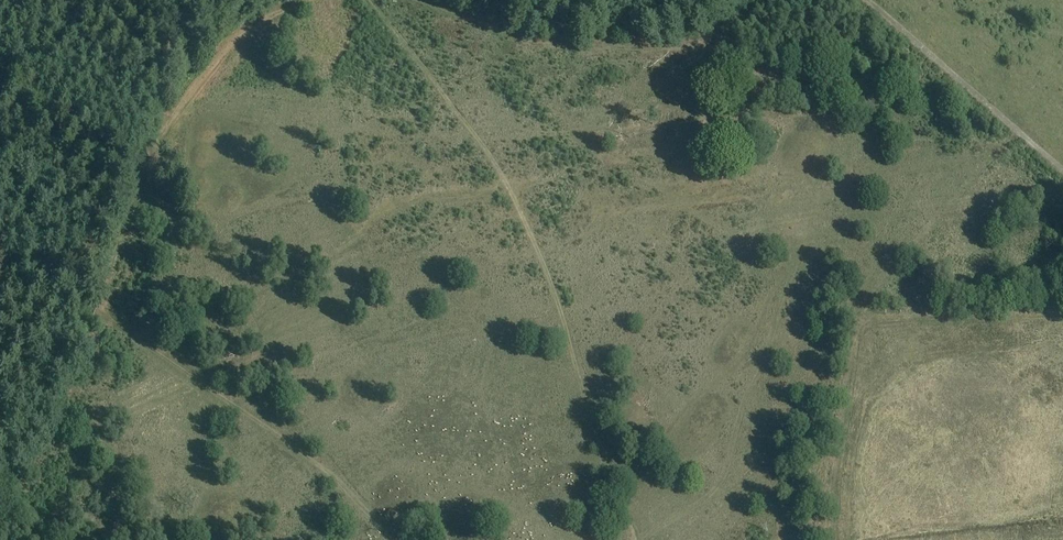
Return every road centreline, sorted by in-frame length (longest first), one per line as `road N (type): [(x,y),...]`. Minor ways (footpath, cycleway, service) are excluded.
road 1 (track): [(1062,175),(866,0)]

